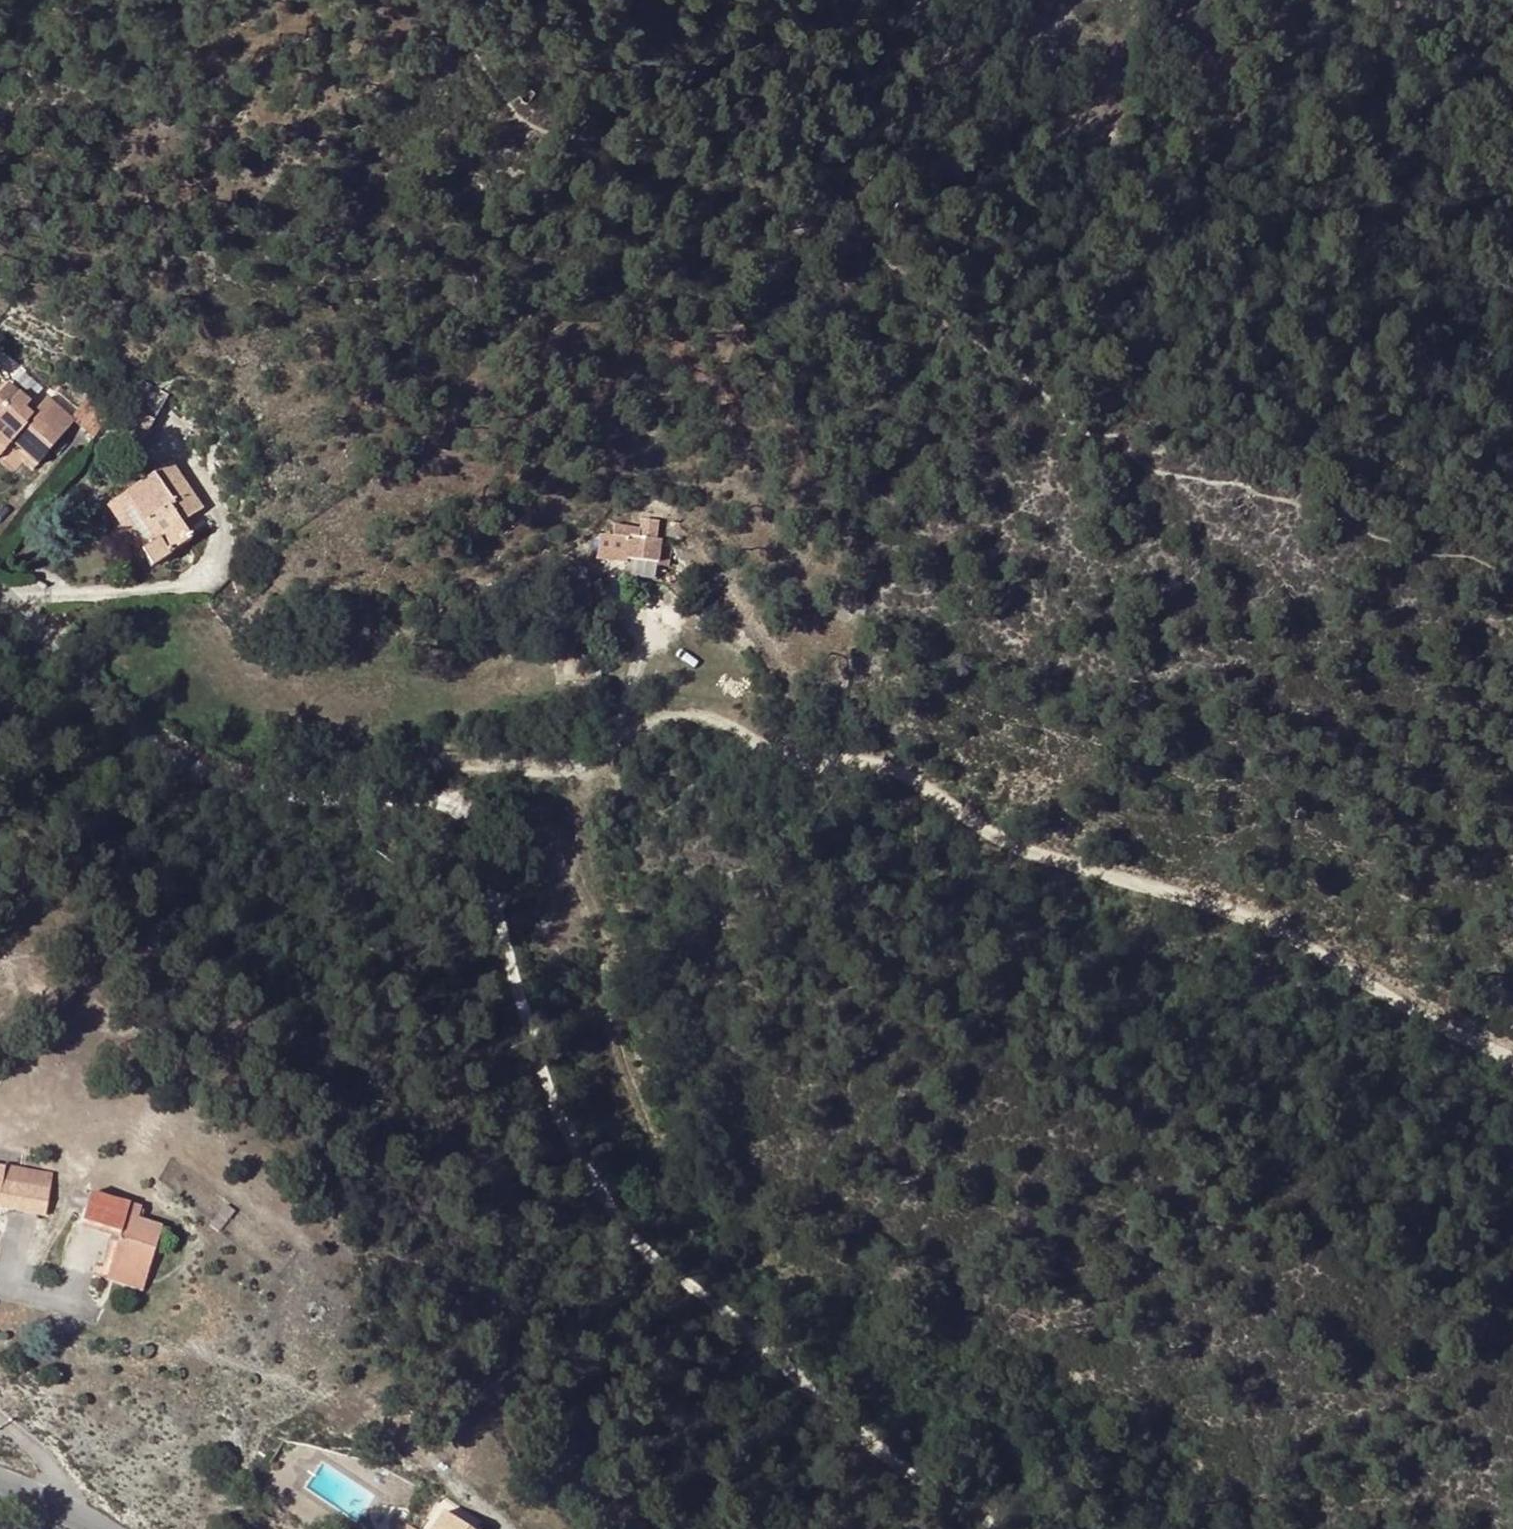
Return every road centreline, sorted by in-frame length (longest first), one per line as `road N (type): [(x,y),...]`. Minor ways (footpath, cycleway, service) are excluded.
road 1 (track): [(0,612),(151,739),(254,768),(456,764),(556,1112),(636,1235),(857,1434),(983,1528)]
road 2 (track): [(1512,1059),(1158,887),(990,821),(873,751),(735,723),(648,725),(578,764),(456,764)]

